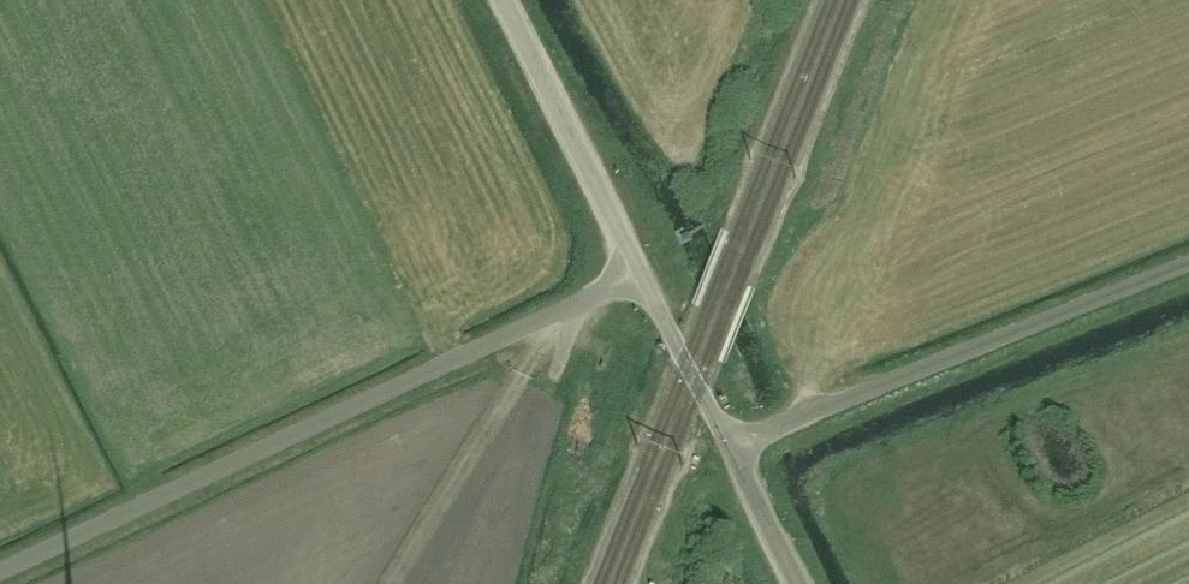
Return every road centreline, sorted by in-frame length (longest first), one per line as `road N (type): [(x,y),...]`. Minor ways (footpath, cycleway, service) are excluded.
road 1 (unclassified): [(642,277),(0,575)]
road 2 (unclassified): [(726,443),(1188,260)]
road 3 (unclassified): [(642,277),(500,0)]
road 4 (unclassified): [(726,443),(642,277)]
road 5 (unclassified): [(797,583),(726,443)]

